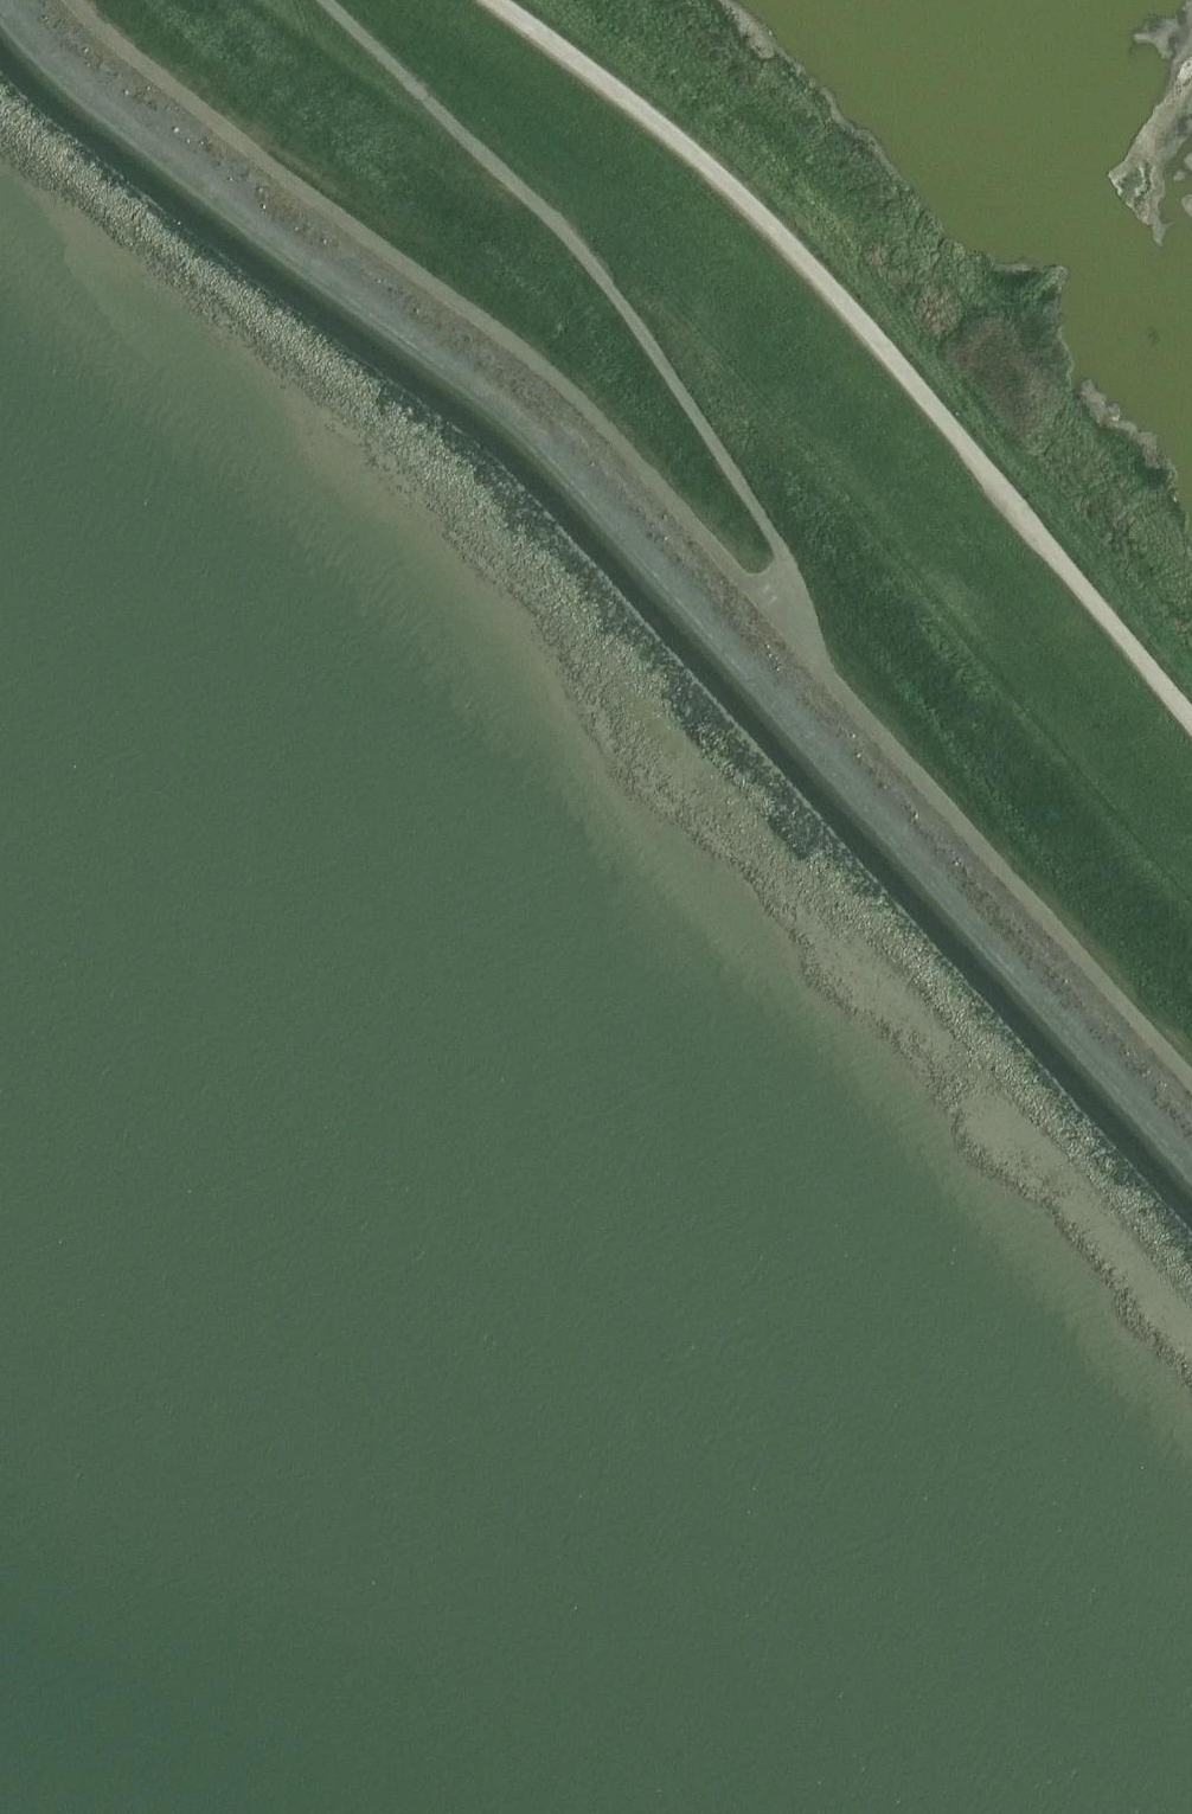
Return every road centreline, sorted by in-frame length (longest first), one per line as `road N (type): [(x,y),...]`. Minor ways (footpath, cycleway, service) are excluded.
road 1 (track): [(1191,710),(774,223),(679,133),(501,0)]

